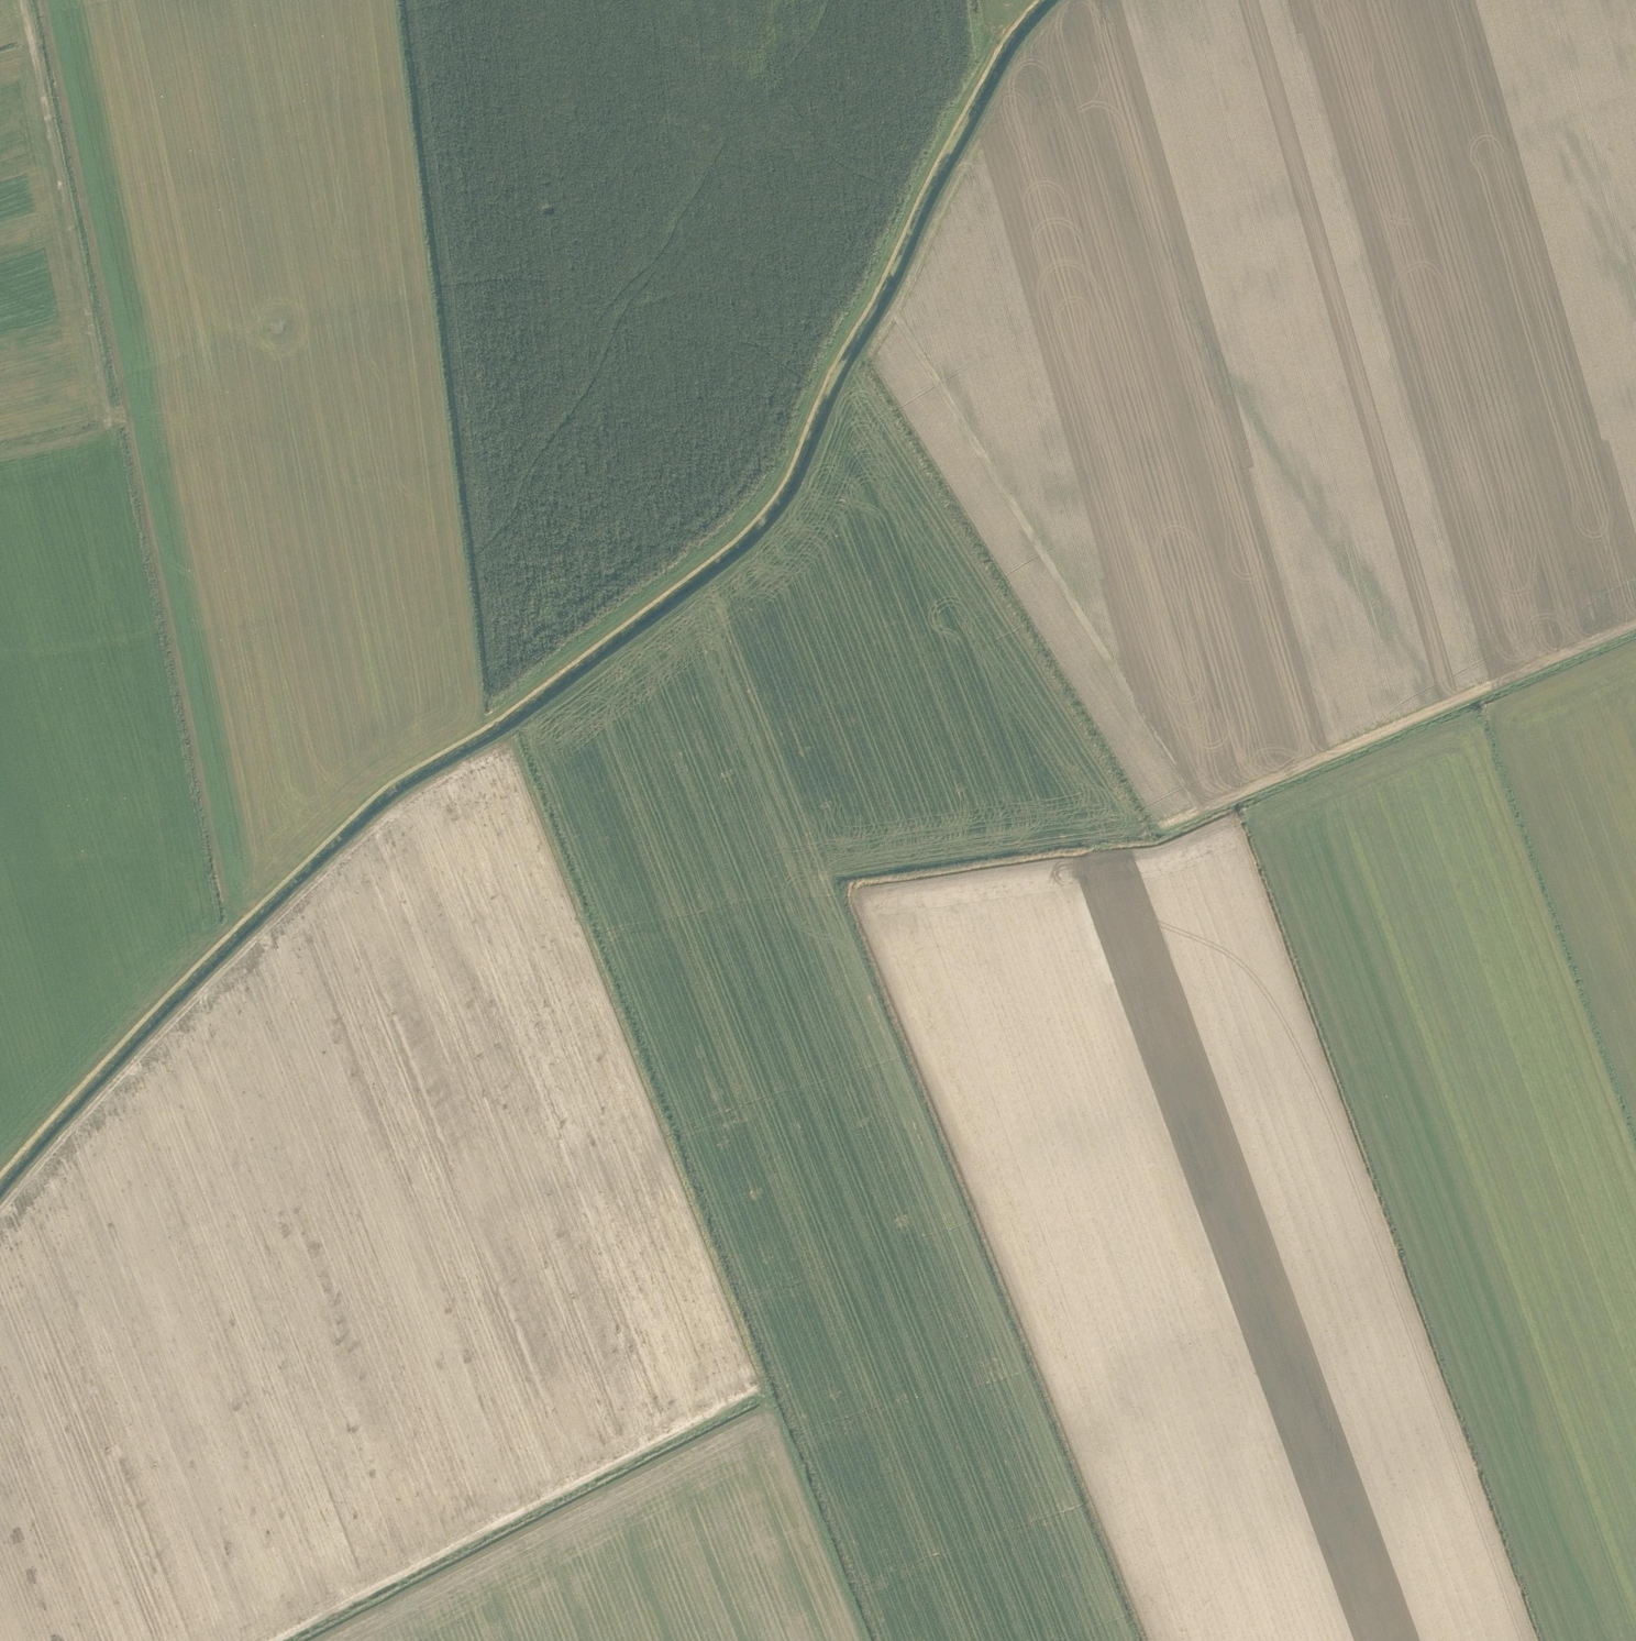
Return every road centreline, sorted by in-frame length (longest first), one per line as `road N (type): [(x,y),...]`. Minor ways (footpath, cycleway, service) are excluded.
road 1 (track): [(755,1387),(269,1640)]

